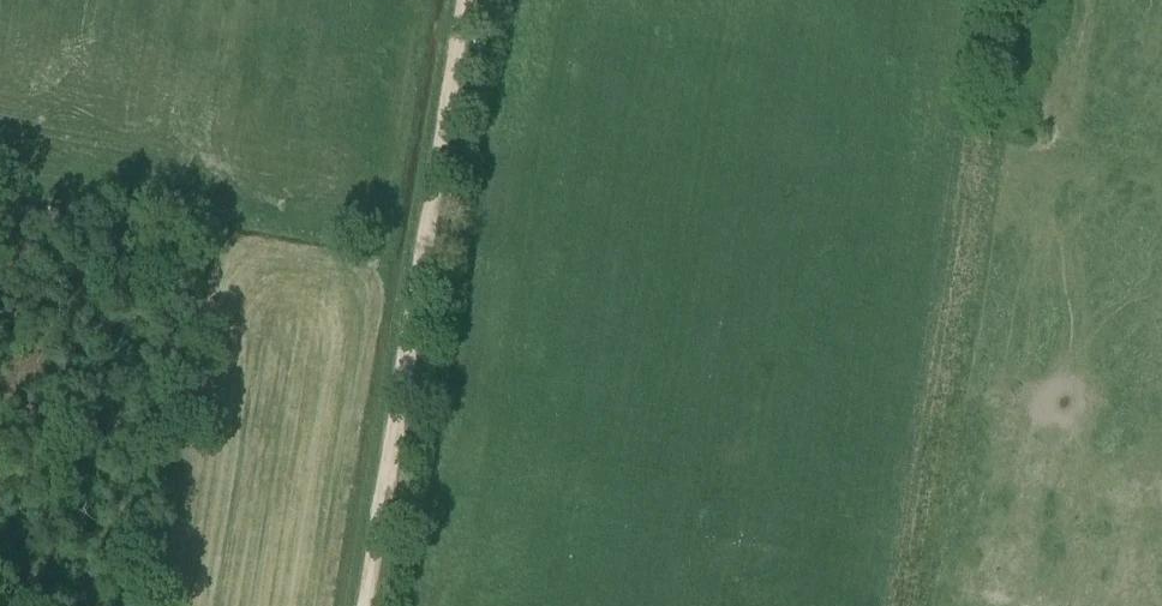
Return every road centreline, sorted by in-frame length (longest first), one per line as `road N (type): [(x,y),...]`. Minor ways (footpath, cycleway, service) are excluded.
road 1 (track): [(367,605),(466,0)]

